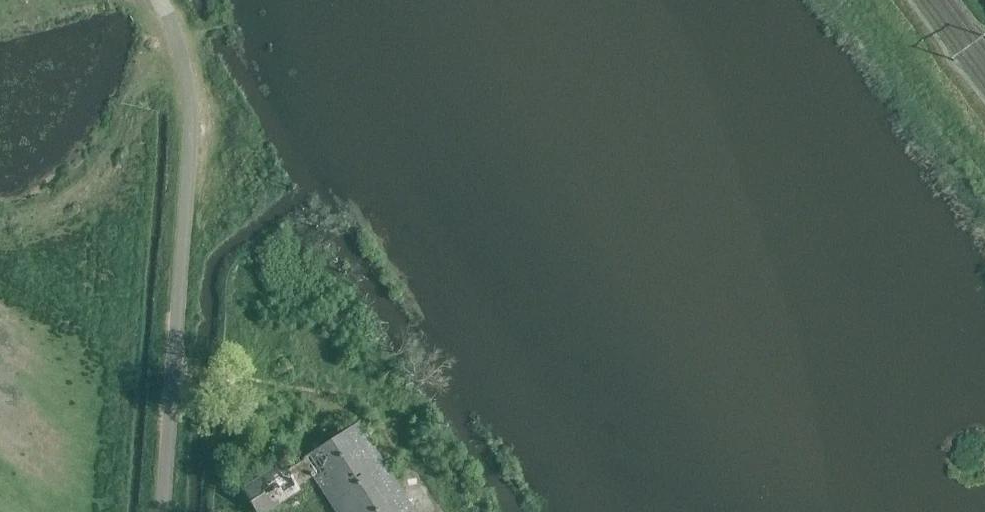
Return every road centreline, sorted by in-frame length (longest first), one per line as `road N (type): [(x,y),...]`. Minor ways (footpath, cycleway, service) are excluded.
road 1 (unclassified): [(162,511),(189,121),(183,61),(159,0)]

